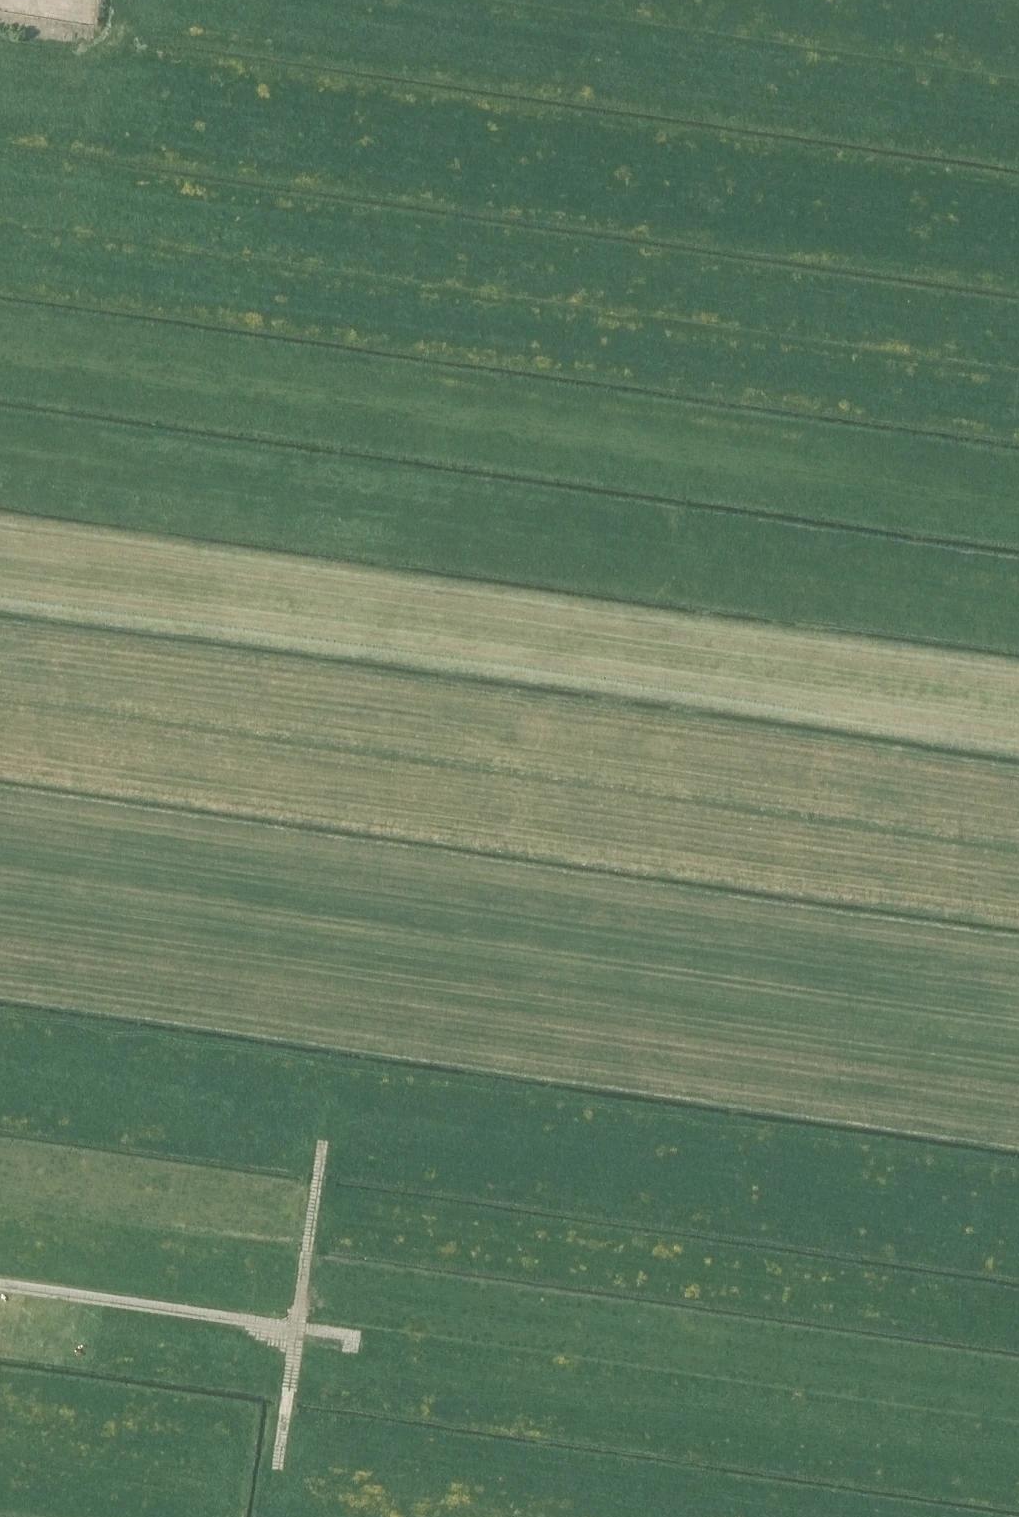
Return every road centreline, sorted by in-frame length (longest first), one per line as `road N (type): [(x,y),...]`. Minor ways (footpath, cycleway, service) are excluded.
road 1 (track): [(371,1335),(1018,1429)]
road 2 (track): [(297,1325),(0,1283)]
road 3 (track): [(371,1335),(297,1325),(277,1468)]
road 4 (track): [(297,1325),(322,1146)]

